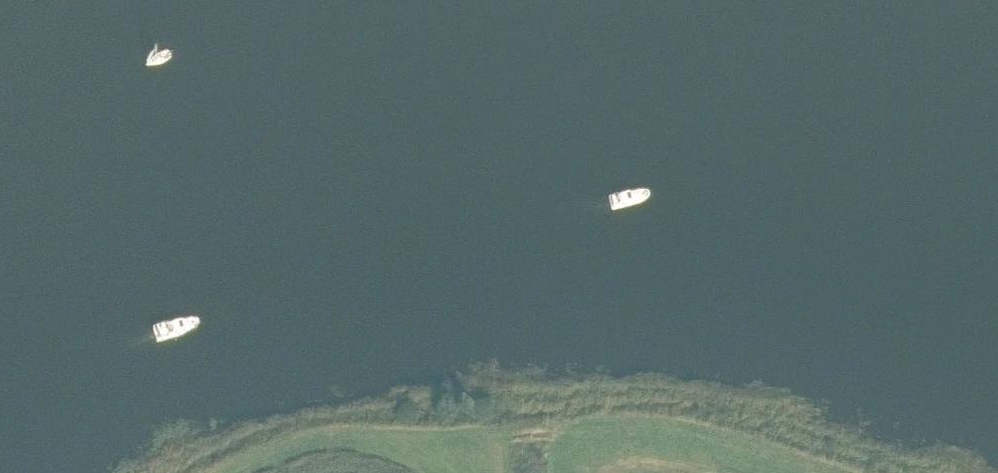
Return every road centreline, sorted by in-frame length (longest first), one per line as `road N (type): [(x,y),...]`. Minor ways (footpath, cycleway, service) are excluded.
road 1 (track): [(844,472),(660,422),(501,434),(489,448),(492,472)]
road 2 (track): [(491,442),(327,439),(234,472)]

